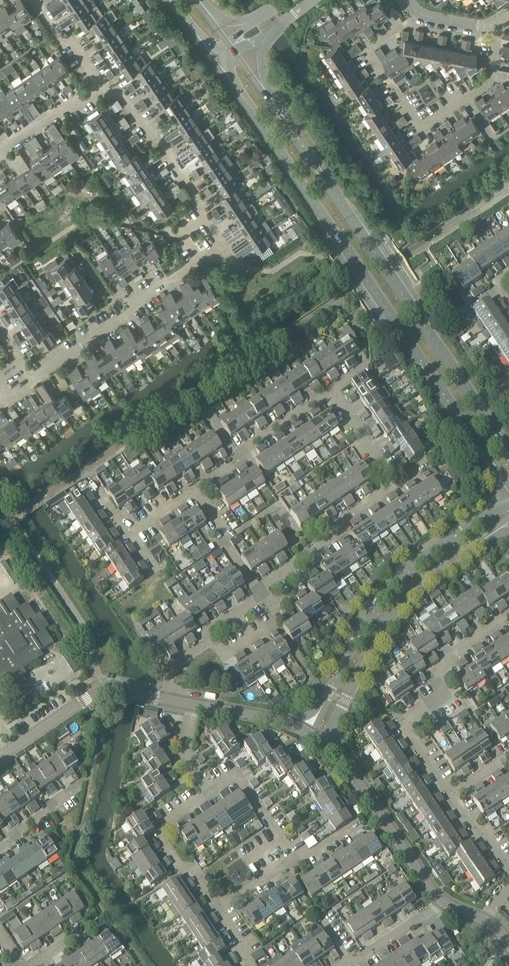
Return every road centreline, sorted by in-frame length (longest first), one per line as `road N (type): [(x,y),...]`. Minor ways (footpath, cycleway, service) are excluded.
road 1 (tertiary): [(224,74),(508,487)]
road 2 (tertiary): [(508,445),(242,59)]
road 3 (unclassified): [(508,503),(386,591),(306,732)]
road 4 (unclassified): [(329,745),(373,646),(404,599),(508,522)]
road 5 (residential): [(493,23),(489,84),(422,129),(367,48),(402,25)]
road 6 (residential): [(453,792),(406,714),(432,697),(450,653),(508,610)]
road 7 (unclassified): [(445,904),(329,745)]
road 8 (residential): [(253,591),(393,483)]
road 9 (residential): [(194,485),(328,384)]
road 10 (residential): [(202,209),(112,84),(99,83)]
road 11 (unclassified): [(0,758),(98,694),(142,695)]
road 12 (residential): [(217,910),(164,842),(169,819),(207,795)]
road 13 (residential): [(294,862),(243,781),(231,779),(207,795)]
road 14 (residential): [(0,155),(99,83)]
road 15 (residential): [(253,591),(194,485)]
road 16 (residential): [(341,965),(445,904)]

